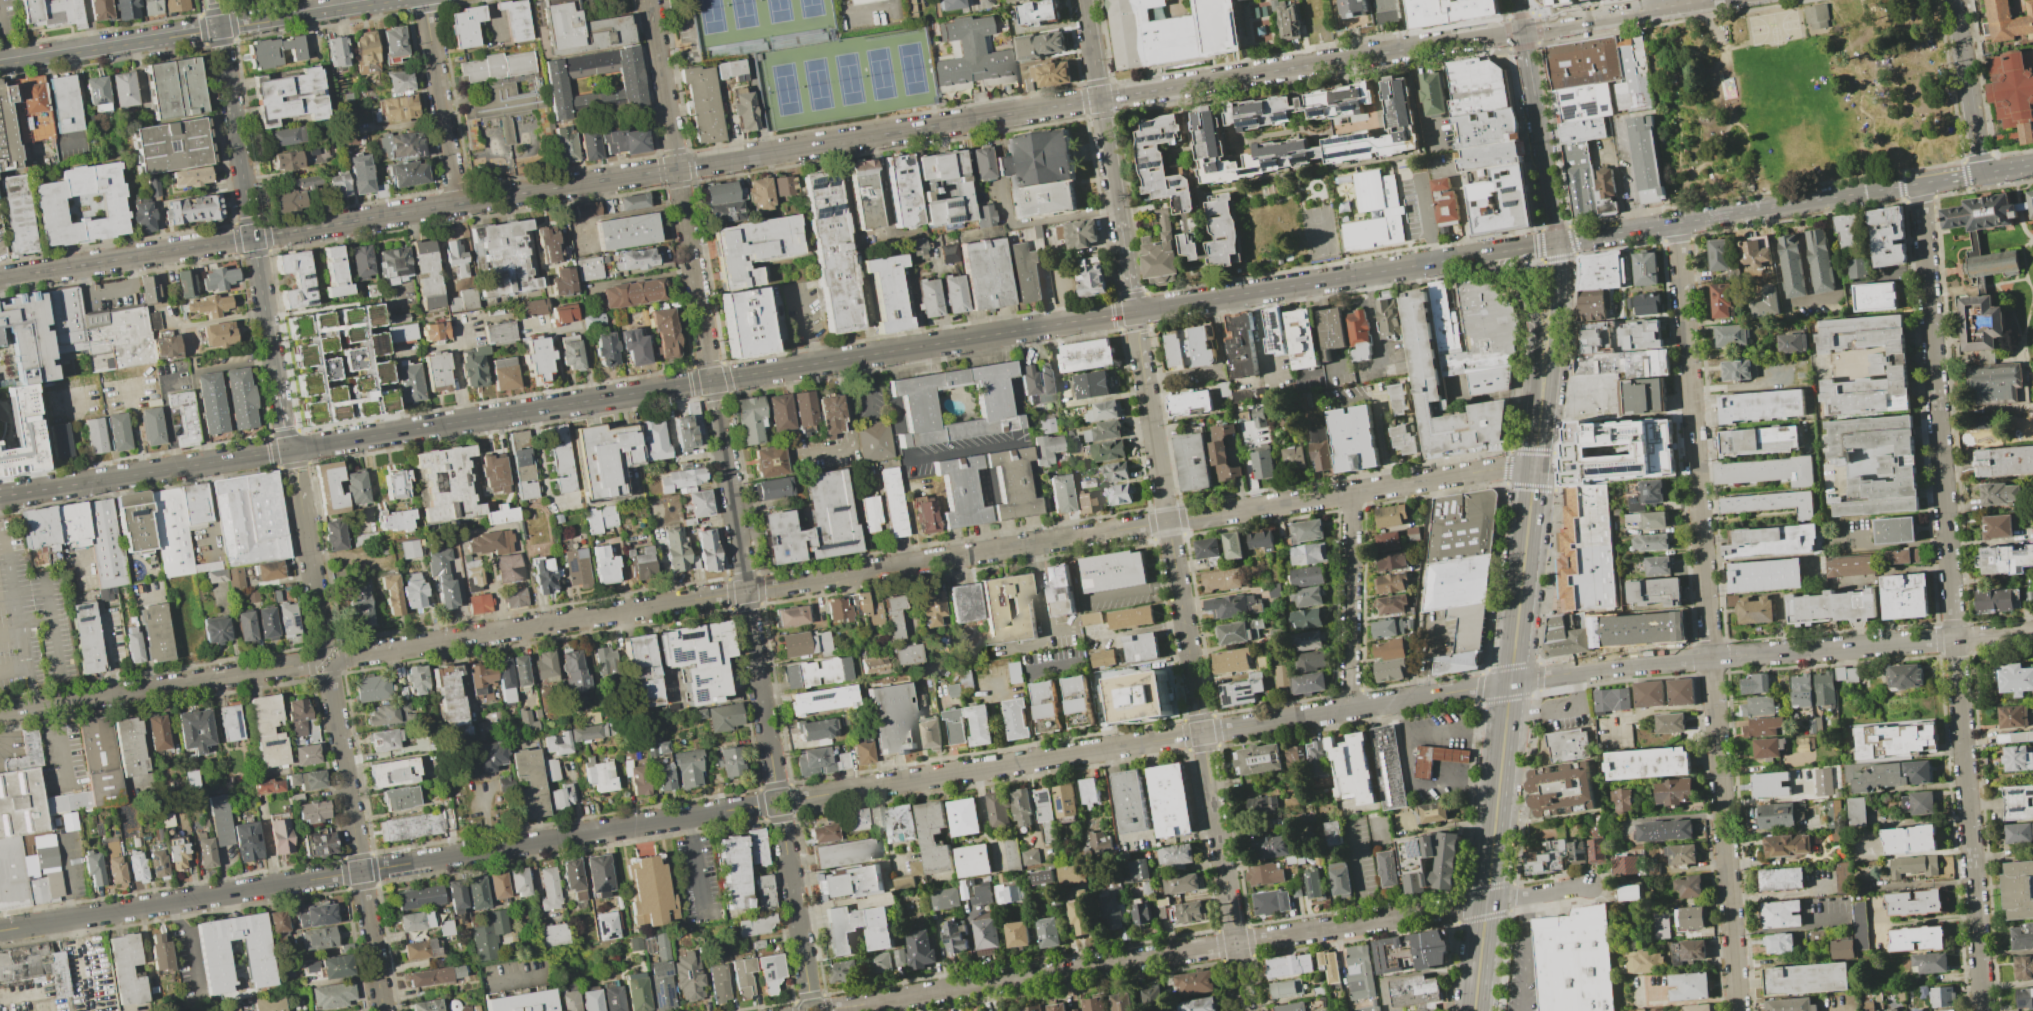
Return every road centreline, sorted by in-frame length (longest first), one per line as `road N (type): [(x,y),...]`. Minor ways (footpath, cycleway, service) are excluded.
road 1 (residential): [(788,800),(1600,668),(2032,633)]
road 2 (residential): [(334,666),(348,657),(1152,524),(1491,469),(1534,470)]
road 3 (tertiary): [(1523,29),(456,203)]
road 4 (residential): [(1919,184),(1984,1010)]
road 5 (residential): [(1678,223),(1738,1010)]
road 6 (residential): [(0,931),(768,804)]
road 7 (residential): [(823,1010),(1590,885)]
road 8 (tertiary): [(0,497),(711,381)]
road 9 (residential): [(1139,348),(1247,1010)]
road 10 (secondary): [(1473,1010),(1534,470)]
road 11 (tertiary): [(456,203),(0,279)]
road 12 (tertiary): [(711,381),(1135,311)]
road 13 (residential): [(0,63),(385,0)]
road 14 (residential): [(711,381),(649,0)]
road 15 (residential): [(720,422),(777,792)]
road 16 (tertiary): [(1558,242),(1919,184)]
road 17 (residential): [(217,27),(275,381)]
road 18 (residential): [(334,666),(330,681),(382,1010)]
road 19 (secondary): [(1135,311),(1459,259)]
road 20 (residential): [(320,654),(304,664),(0,713)]
road 21 (secondary): [(1534,470),(1551,378),(1558,242)]
road 22 (secondary): [(1084,0),(1120,221)]
road 23 (residential): [(1352,492),(1349,709)]
road 24 (residential): [(423,0),(456,203)]
road 25 (residential): [(780,812),(810,1003)]
road 26 (tertiary): [(1706,0),(1523,29)]
road 27 (residential): [(1954,0),(1981,173)]
road 28 (residential): [(298,490),(324,638),(320,654)]
road 29 (secondary): [(1558,242),(1534,96)]
road 30 (secondary): [(1459,259),(1515,281),(1529,297),(1538,344)]

